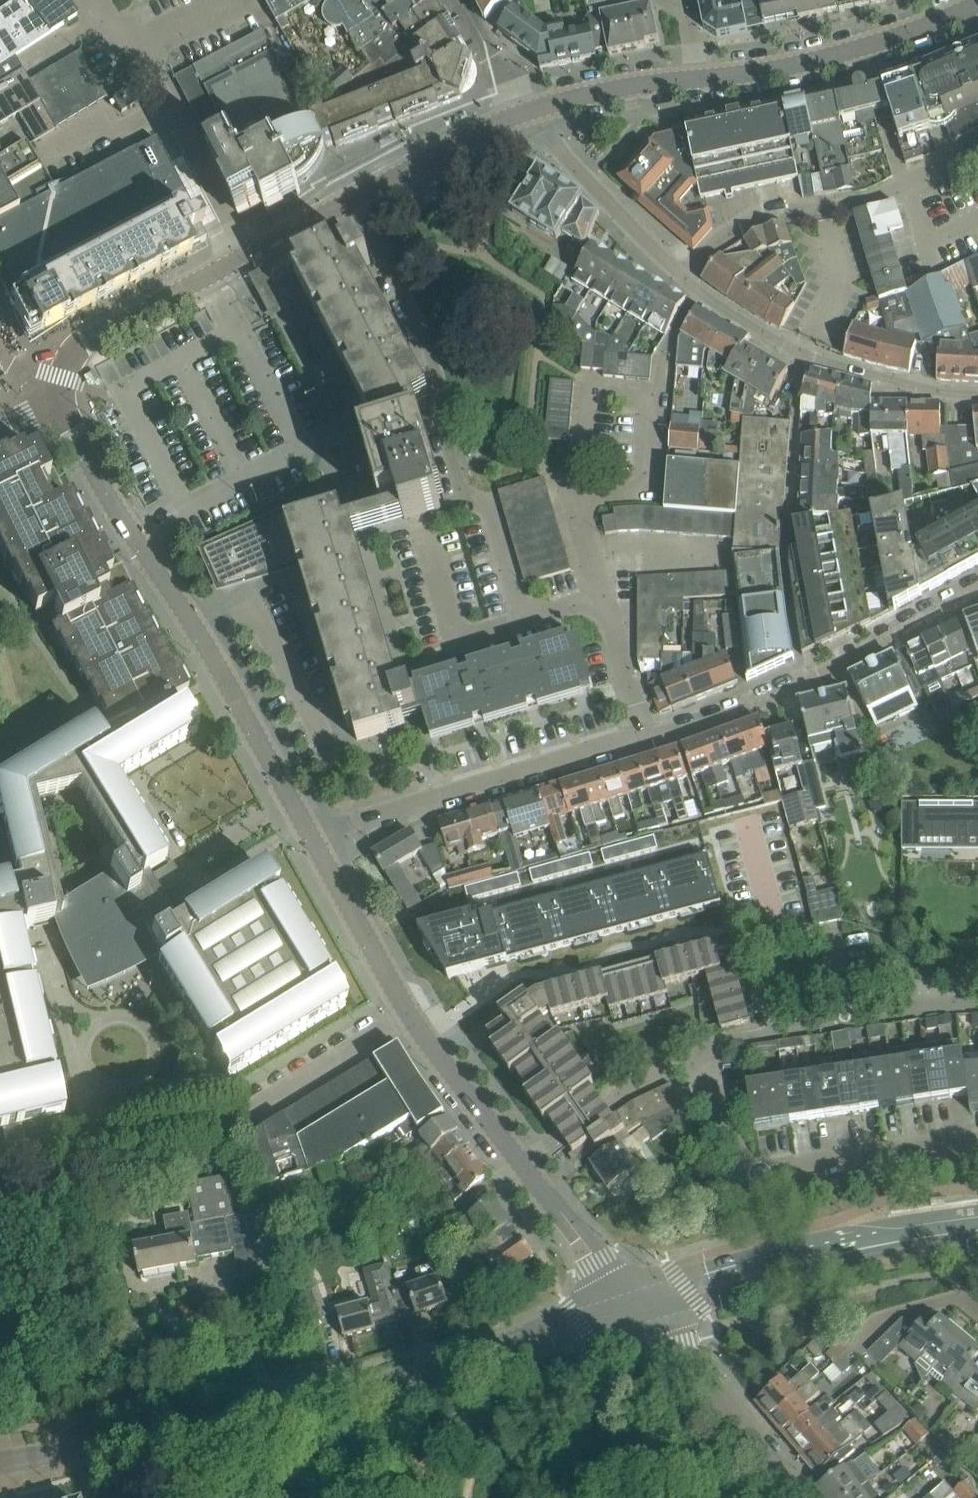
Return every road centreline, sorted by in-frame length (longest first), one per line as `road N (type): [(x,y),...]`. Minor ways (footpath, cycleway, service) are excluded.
road 1 (tertiary): [(308,834),(210,649),(76,438),(62,399)]
road 2 (residential): [(354,202),(424,336),(457,477),(495,520),(526,618)]
road 3 (tertiary): [(440,1368),(297,1410),(0,1464)]
road 4 (residential): [(520,119),(700,290),(800,350)]
road 5 (residential): [(977,1143),(759,1174),(691,1058)]
road 6 (residential): [(308,834),(646,738)]
road 7 (unclassified): [(95,1150),(230,1120),(408,1015)]
road 8 (residential): [(802,681),(786,568),(800,350)]
road 9 (residential): [(248,254),(155,81),(99,0)]
road 10 (residential): [(691,1058),(788,1026),(977,1001)]
road 11 (tertiary): [(696,76),(862,48),(977,2)]
road 12 (tertiary): [(62,399),(87,340),(248,254)]
road 13 (residential): [(798,1497),(646,1312)]
road 14 (residential): [(526,618),(459,640),(422,521),(391,530)]
road 15 (residential): [(526,618),(603,597),(646,738)]
road 16 (tertiary): [(440,1368),(646,1312)]
road 17 (tertiary): [(408,1015),(308,834)]
road 18 (tertiary): [(631,1295),(483,1345),(440,1368)]
road 19 (residential): [(515,1161),(691,1058)]
road 20 (residential): [(802,681),(977,588)]
road 21 (tertiary): [(354,202),(520,119)]
road 22 (tertiary): [(809,1258),(775,1254),(631,1295)]
road 23 (residential): [(800,350),(893,381),(977,392)]
road 24 (tertiary): [(520,119),(696,76)]
road 25 (tertiary): [(515,1161),(408,1015)]
road 26 (tertiary): [(631,1295),(515,1161)]
road 27 (tertiary): [(646,1312),(776,1279),(809,1258)]
road 28 (tertiary): [(809,1258),(977,1225)]
road 29 (residential): [(646,738),(802,681)]

